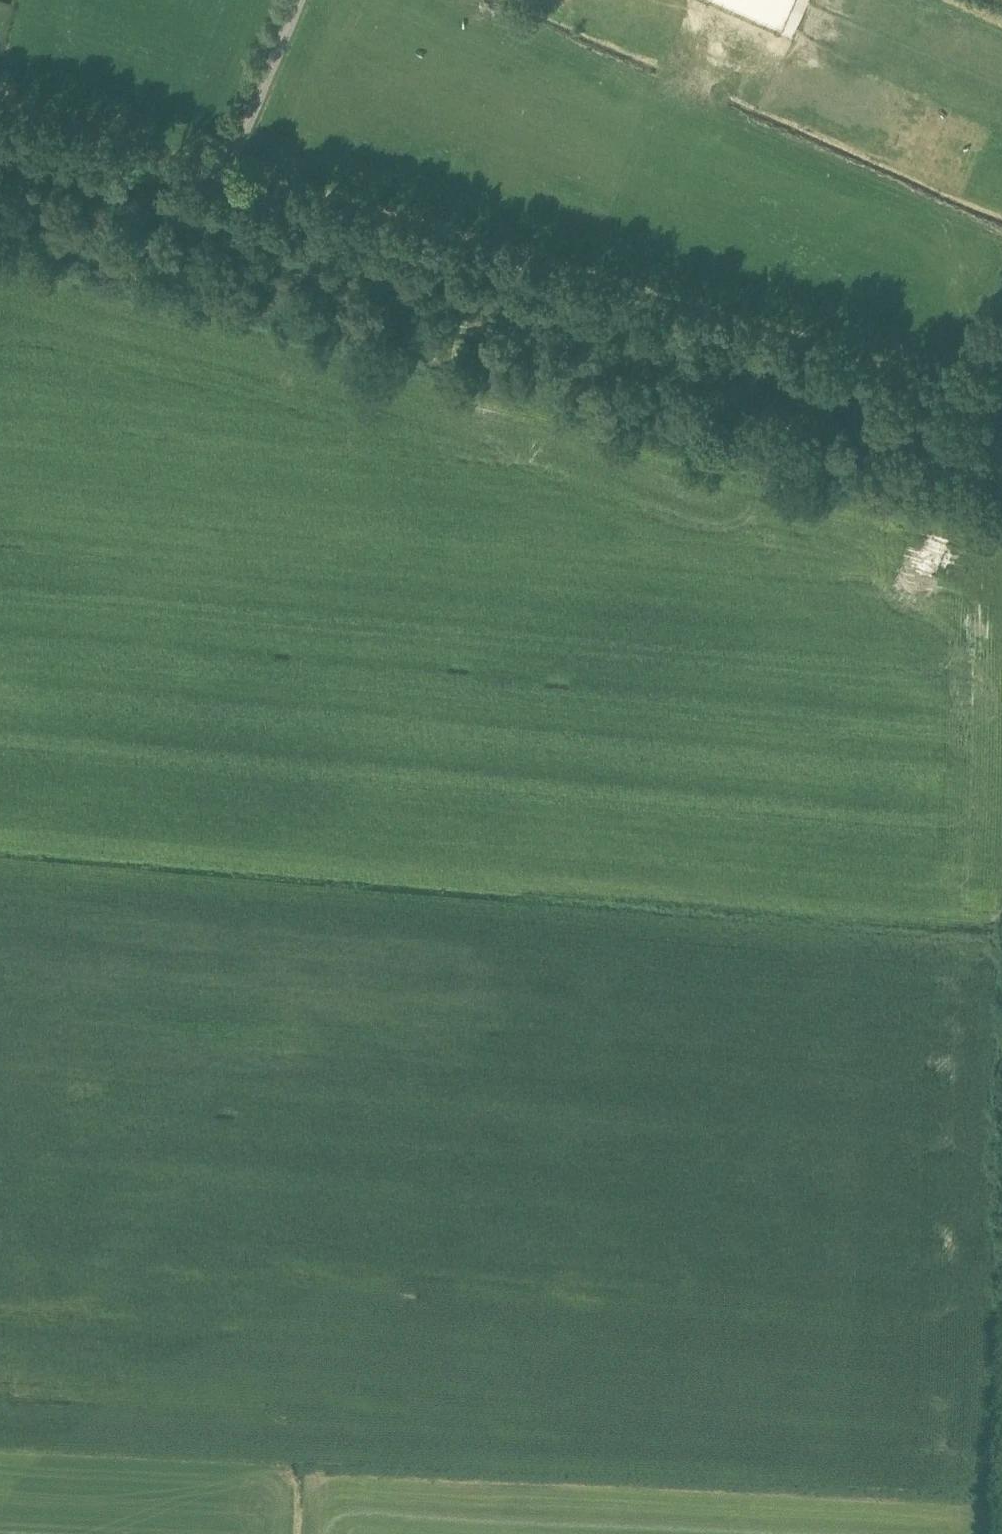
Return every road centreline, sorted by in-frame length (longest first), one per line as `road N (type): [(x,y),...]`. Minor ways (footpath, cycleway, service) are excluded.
road 1 (unclassified): [(0,122),(224,185)]

